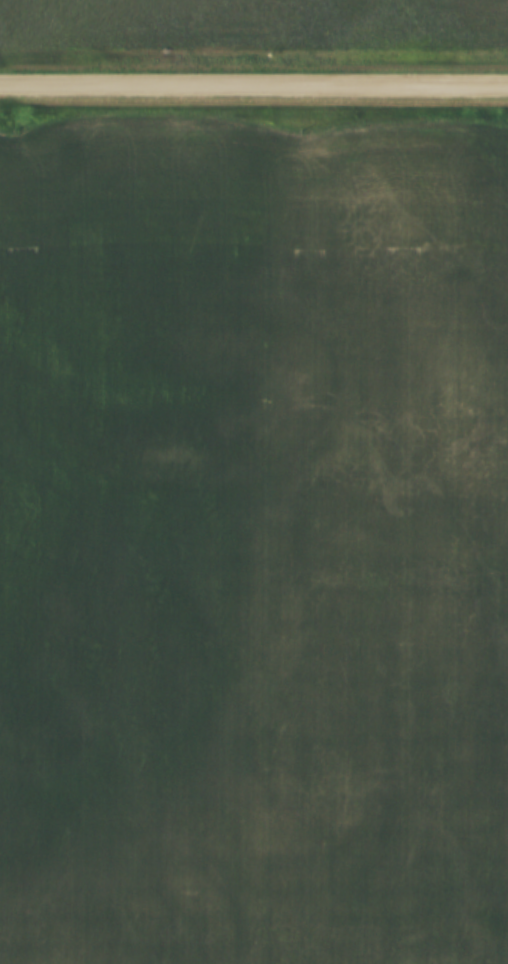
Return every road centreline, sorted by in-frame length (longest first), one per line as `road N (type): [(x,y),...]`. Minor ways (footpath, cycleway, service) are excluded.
road 1 (residential): [(507,86),(0,85)]

